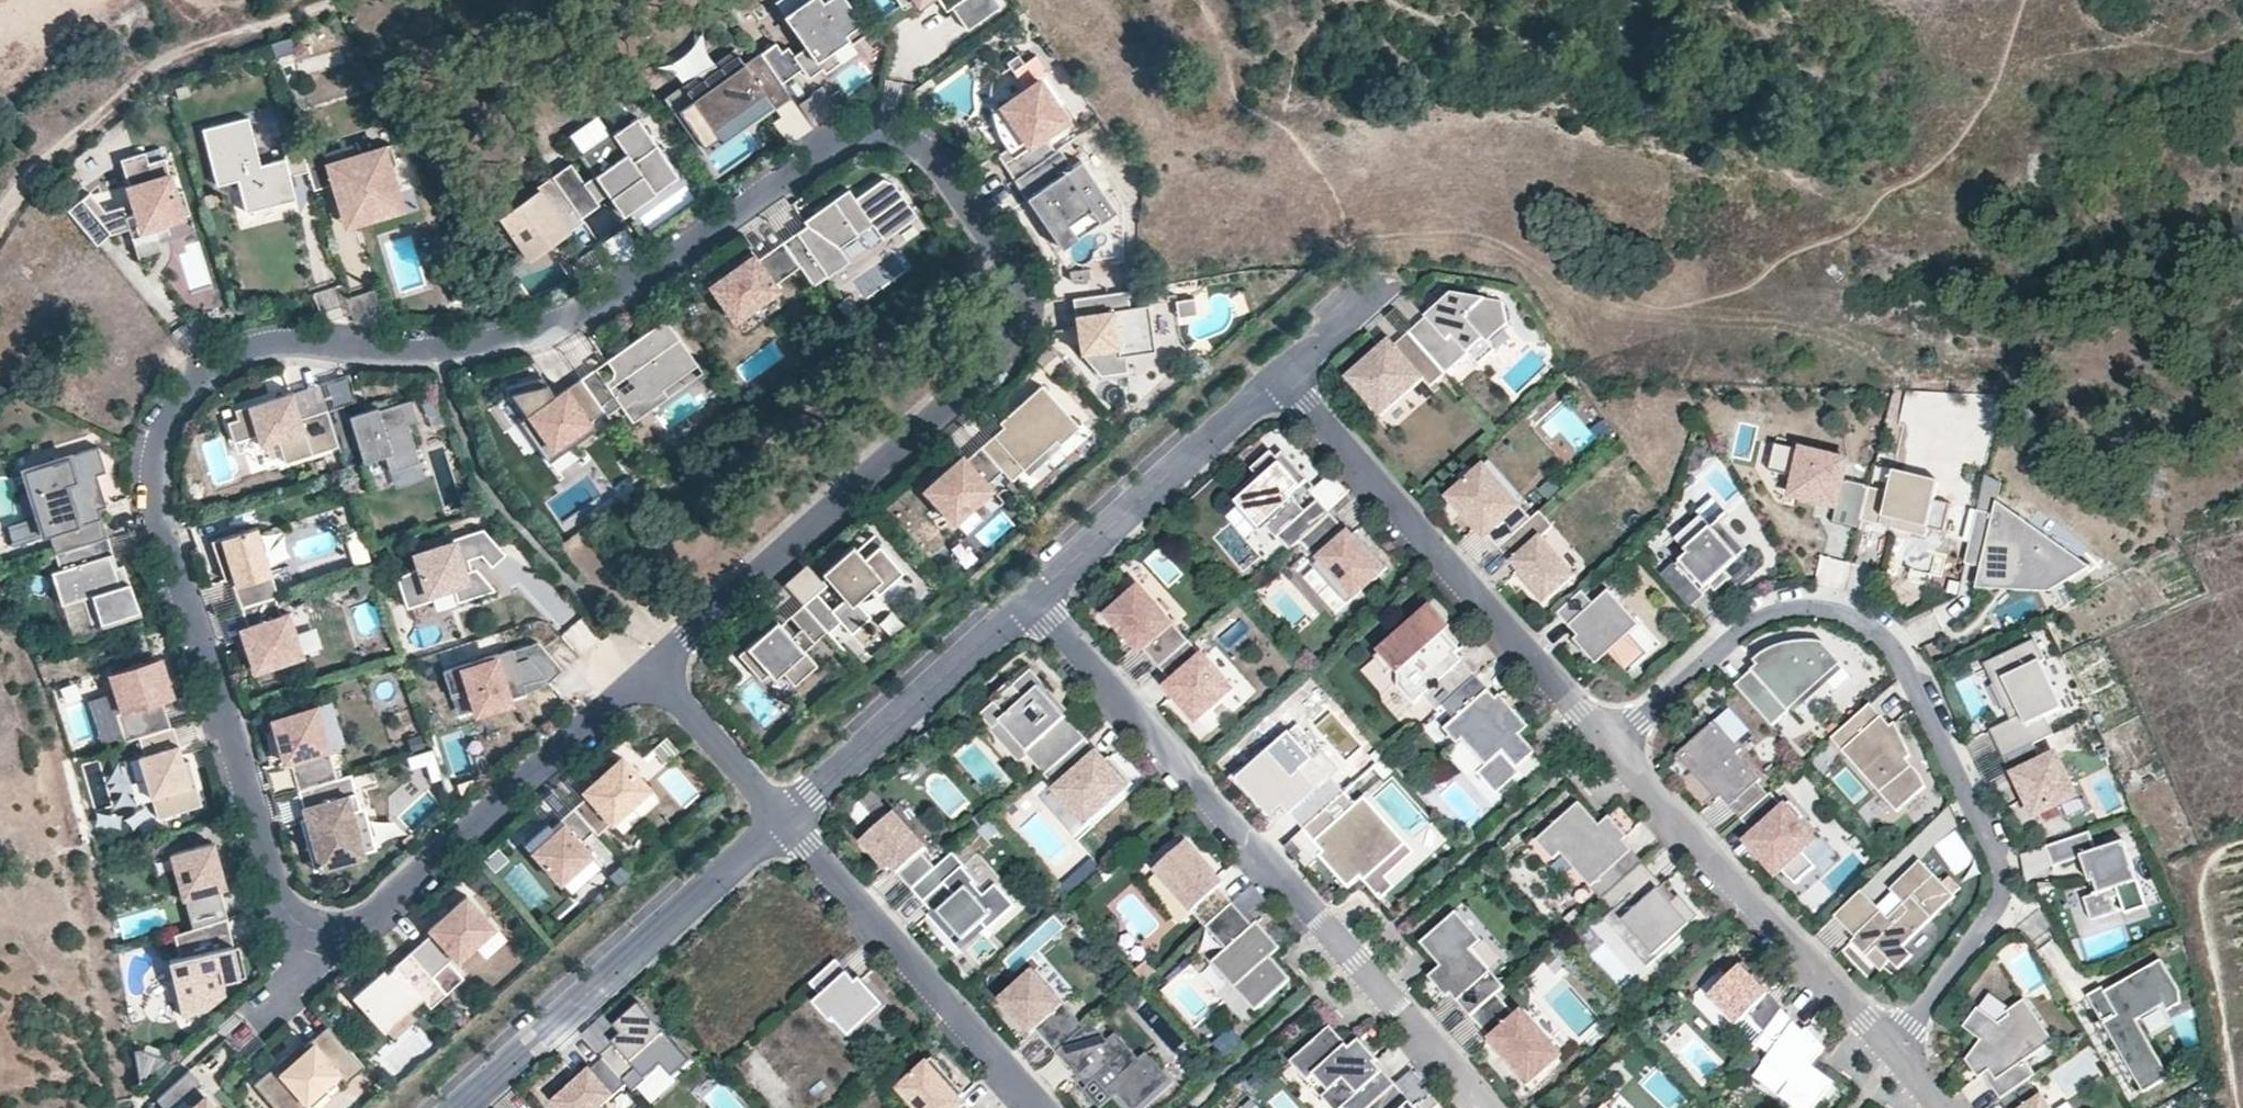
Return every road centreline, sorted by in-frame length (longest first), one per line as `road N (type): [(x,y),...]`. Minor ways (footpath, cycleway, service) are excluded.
road 1 (residential): [(341,922),(301,916),(281,898),(160,524),(156,460),(183,396),(219,364),(262,347),(434,353),(535,331),(649,275),(850,135),(884,132),(914,142),(939,162),(1010,264),(1020,305),(1013,337),(647,669)]
road 2 (residential): [(1611,744),(1763,614),(1835,608),(1892,640),(2006,874),(1995,911),(1893,1047)]
road 3 (residential): [(1032,597),(1486,1107)]
road 4 (residential): [(1281,375),(1611,744)]
road 5 (residential): [(461,1107),(781,822)]
road 6 (track): [(0,224),(136,85),(231,34),(347,0)]
road 7 (residential): [(1611,744),(1893,1047)]
road 8 (residential): [(647,669),(378,909),(341,922)]
road 9 (residential): [(781,822),(1041,1107)]
road 10 (residential): [(781,822),(1032,597)]
road 11 (residential): [(1032,597),(1281,375)]
road 12 (residential): [(647,669),(781,822)]
road 13 (residential): [(341,922),(216,1037)]

